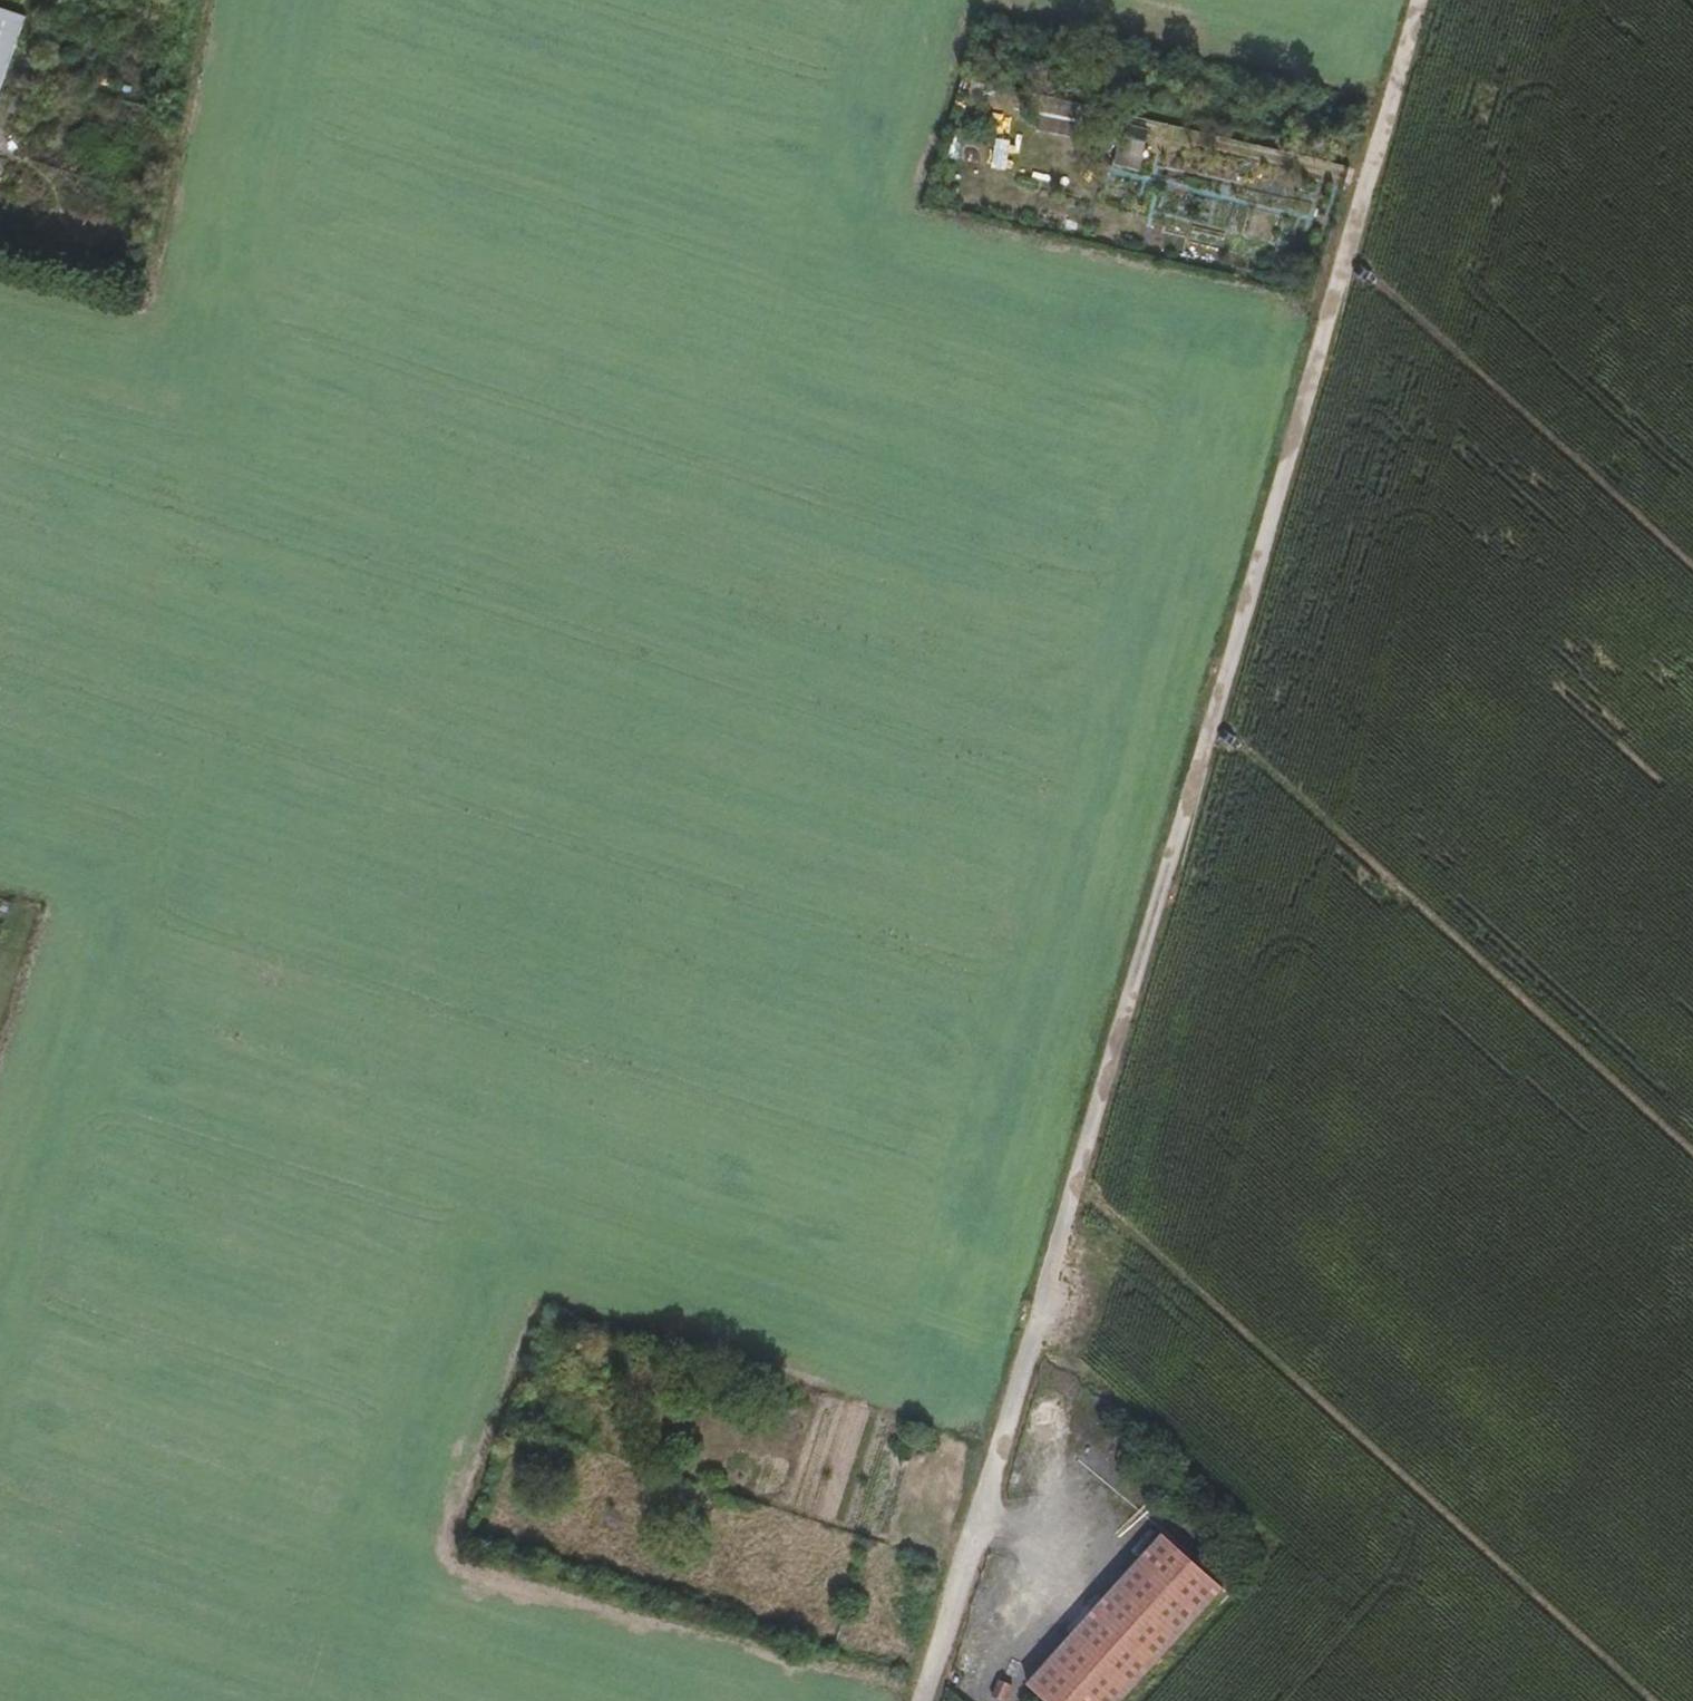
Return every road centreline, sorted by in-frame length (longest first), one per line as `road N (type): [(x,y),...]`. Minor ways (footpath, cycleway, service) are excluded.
road 1 (track): [(1425,0),(948,1631)]

